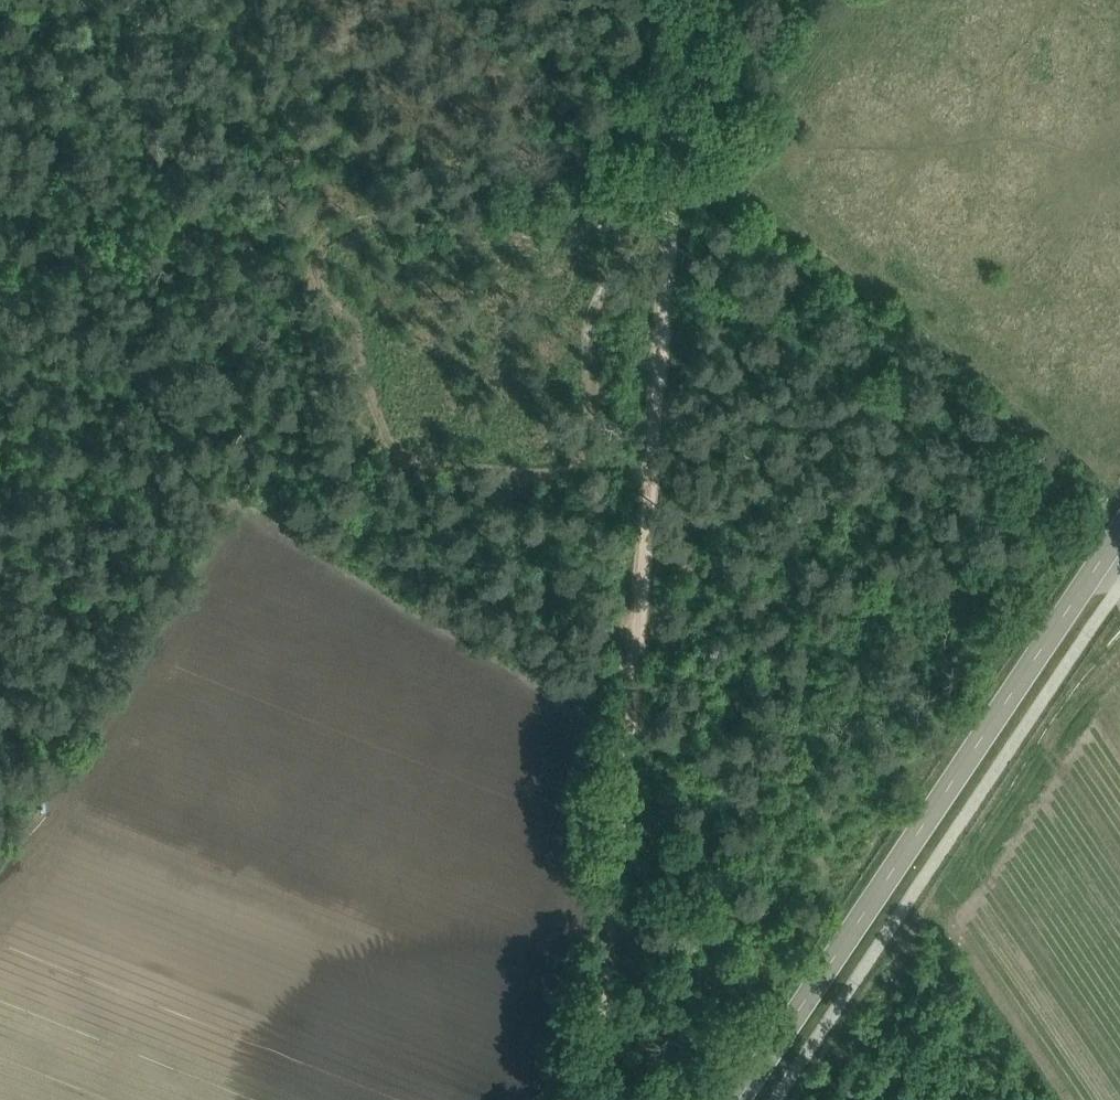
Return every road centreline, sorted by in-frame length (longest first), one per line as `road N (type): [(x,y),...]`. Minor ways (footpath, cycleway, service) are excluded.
road 1 (track): [(696,0),(606,1099)]
road 2 (track): [(633,735),(240,496),(0,537)]
road 3 (secondary): [(743,1099),(1119,547)]

